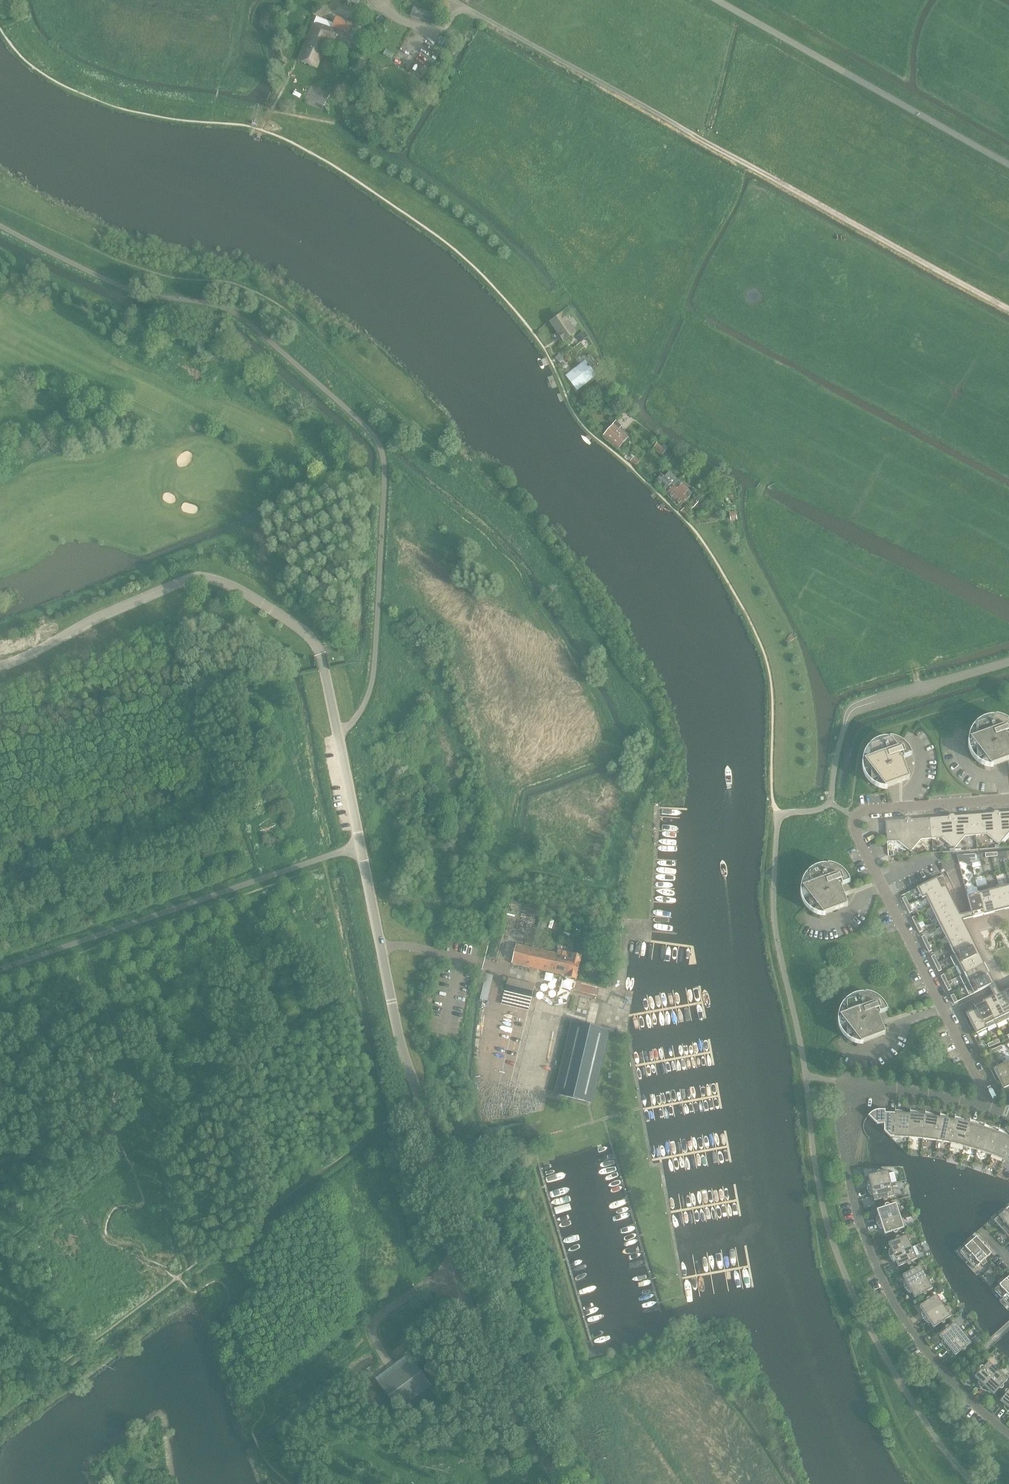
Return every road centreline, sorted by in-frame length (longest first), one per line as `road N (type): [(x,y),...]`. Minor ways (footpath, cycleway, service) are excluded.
road 1 (unclassified): [(555,1483),(494,1371),(458,1268),(401,1046),(340,737)]
road 2 (residential): [(1008,1434),(949,1381),(884,1285),(851,1196),(840,1109),(844,1082),(991,1106)]
road 3 (residential): [(991,1106),(853,824),(868,810),(1008,799)]
road 4 (track): [(361,848),(0,973)]
road 5 (unclassified): [(854,709),(1008,662)]

